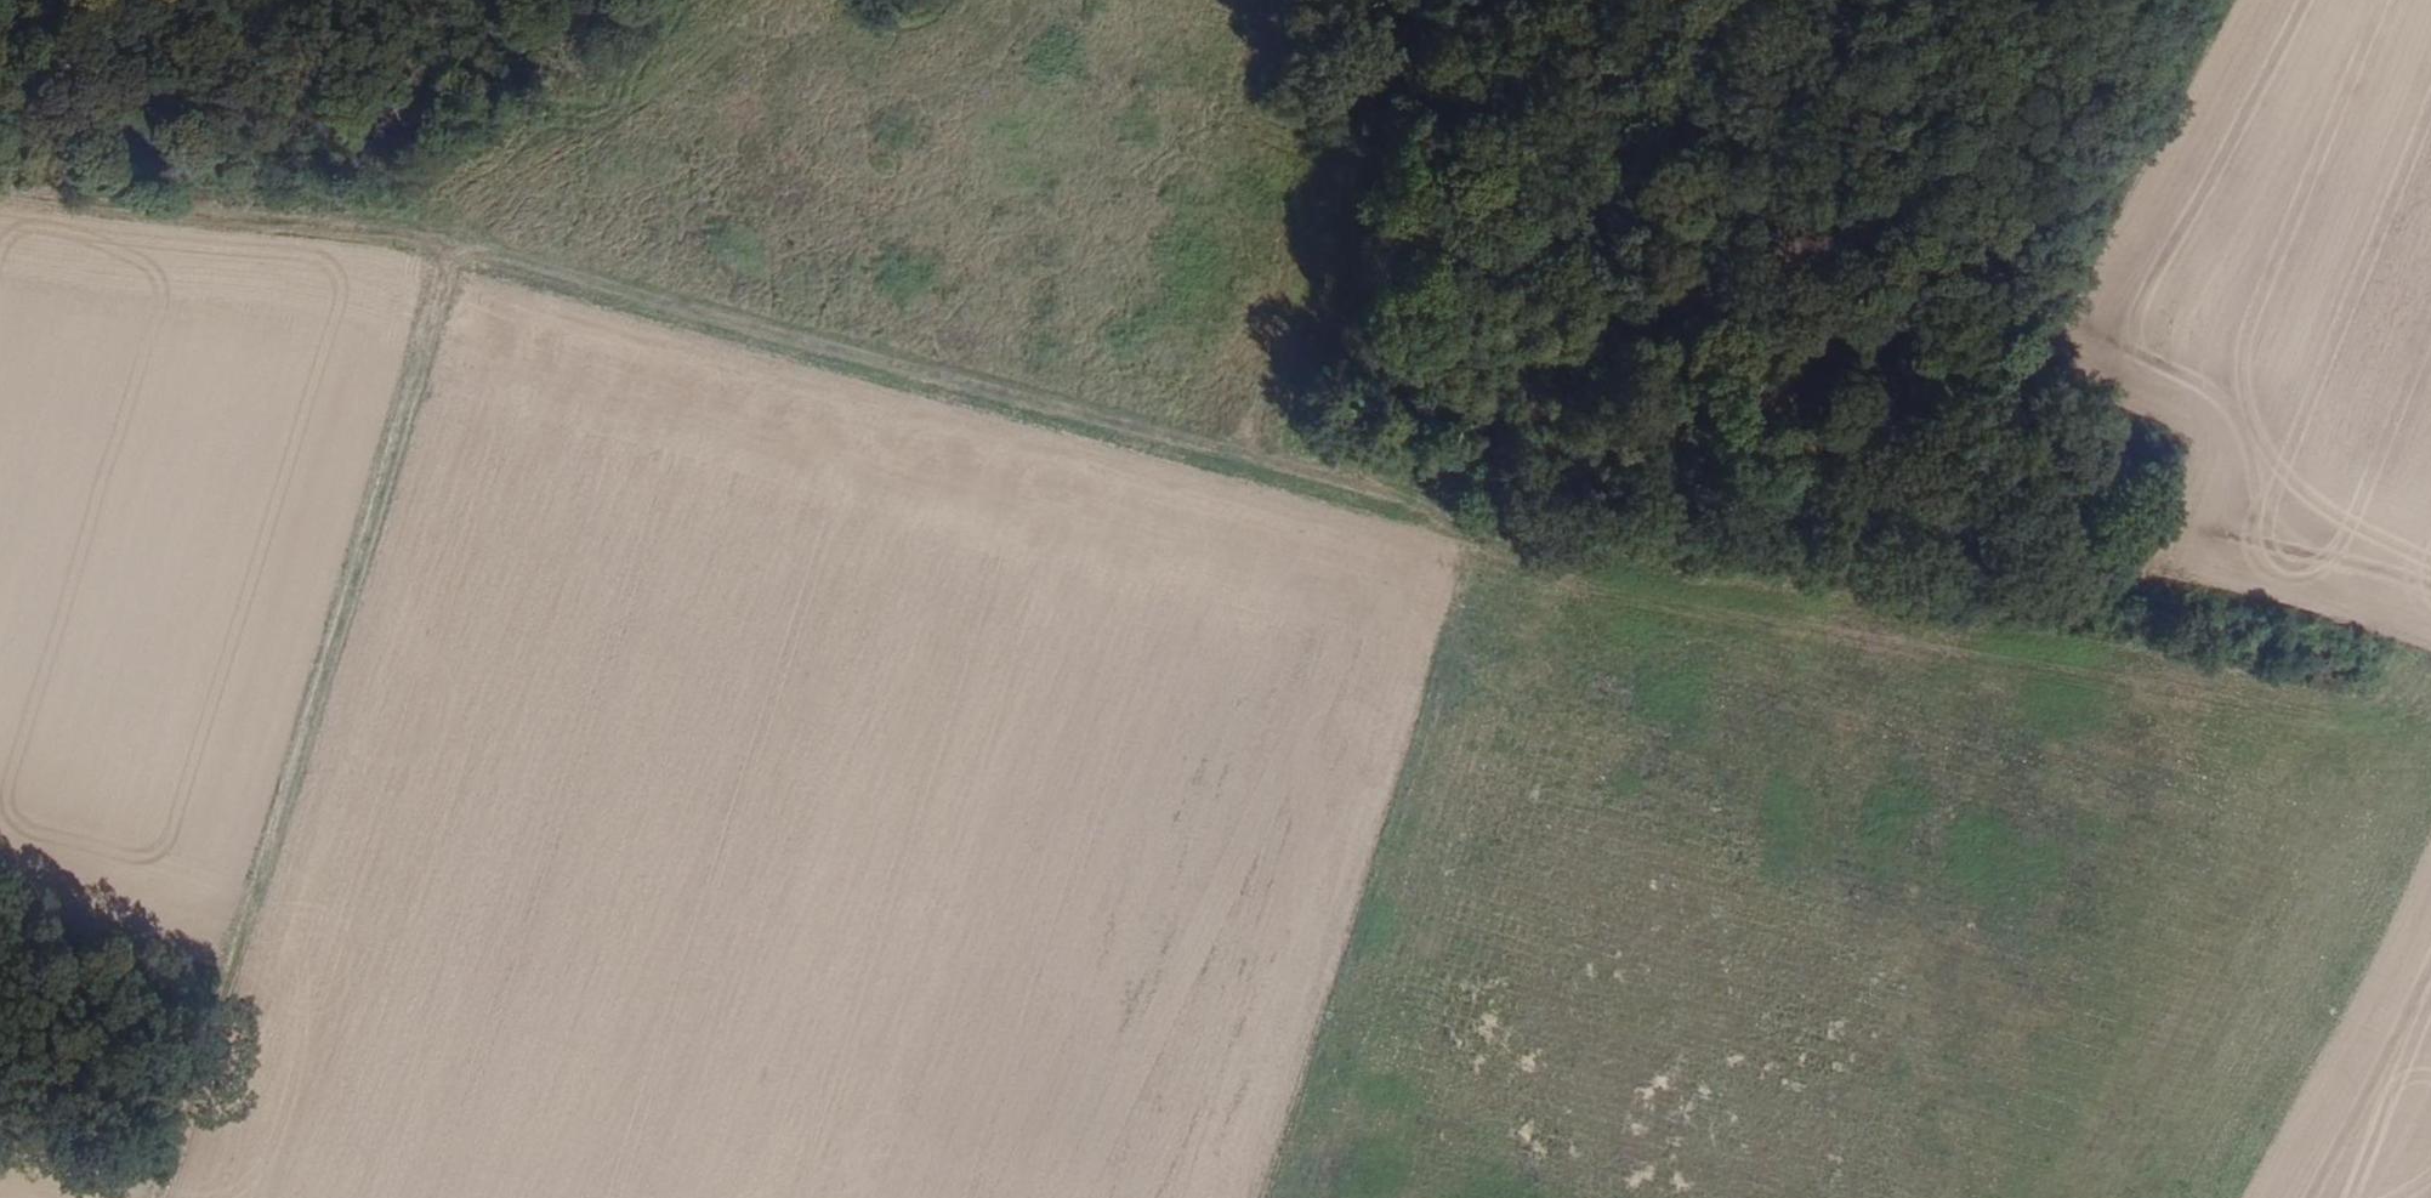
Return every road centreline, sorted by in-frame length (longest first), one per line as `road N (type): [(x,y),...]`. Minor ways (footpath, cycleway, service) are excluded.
road 1 (track): [(1511,566),(1434,509),(1402,496),(450,239),(0,184)]
road 2 (track): [(158,1197),(450,239)]

